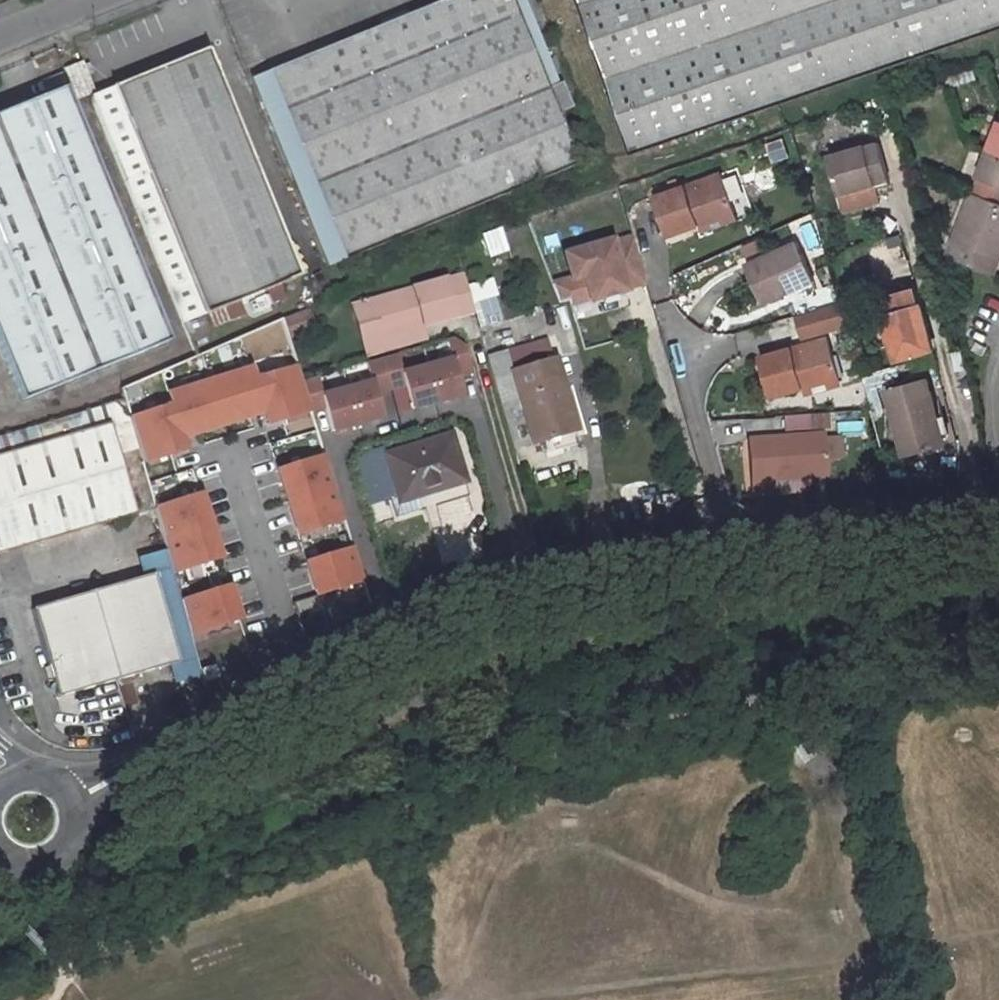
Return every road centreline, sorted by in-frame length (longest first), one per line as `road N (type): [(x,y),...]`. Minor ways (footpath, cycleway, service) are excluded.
road 1 (unclassified): [(76,801),(430,608),(508,580),(734,545)]
road 2 (unclassified): [(734,545),(998,505)]
road 3 (residential): [(681,350),(734,545)]
road 4 (unclassified): [(0,859),(25,870),(58,862),(78,834),(76,801)]

